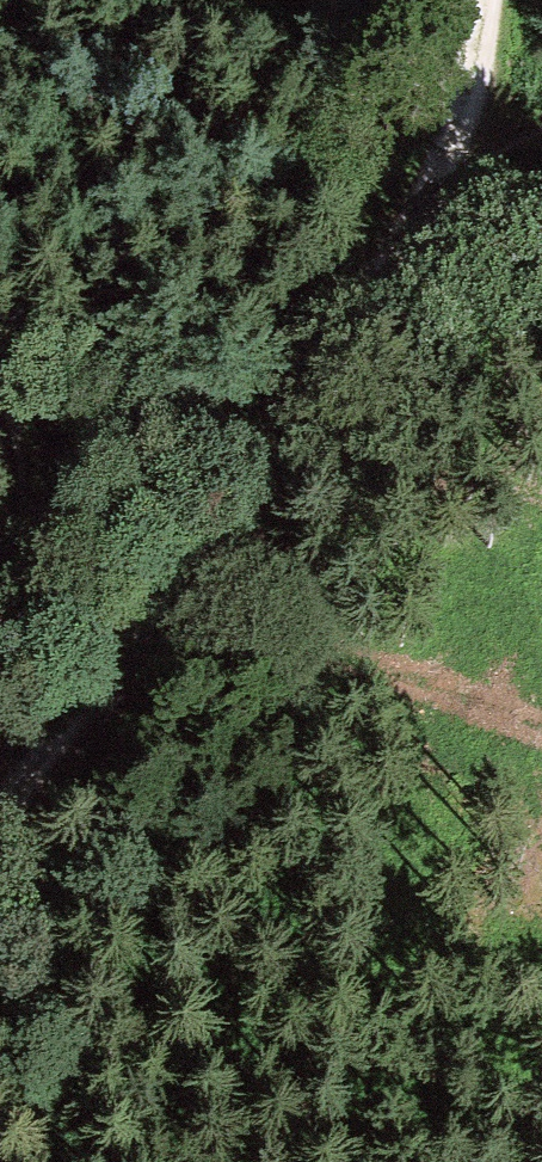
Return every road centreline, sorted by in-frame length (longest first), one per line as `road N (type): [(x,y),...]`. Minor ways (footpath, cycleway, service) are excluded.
road 1 (track): [(0,801),(323,368),(405,232),(431,155)]
road 2 (track): [(0,649),(9,425),(0,402)]
road 3 (track): [(431,155),(460,70),(465,0)]

